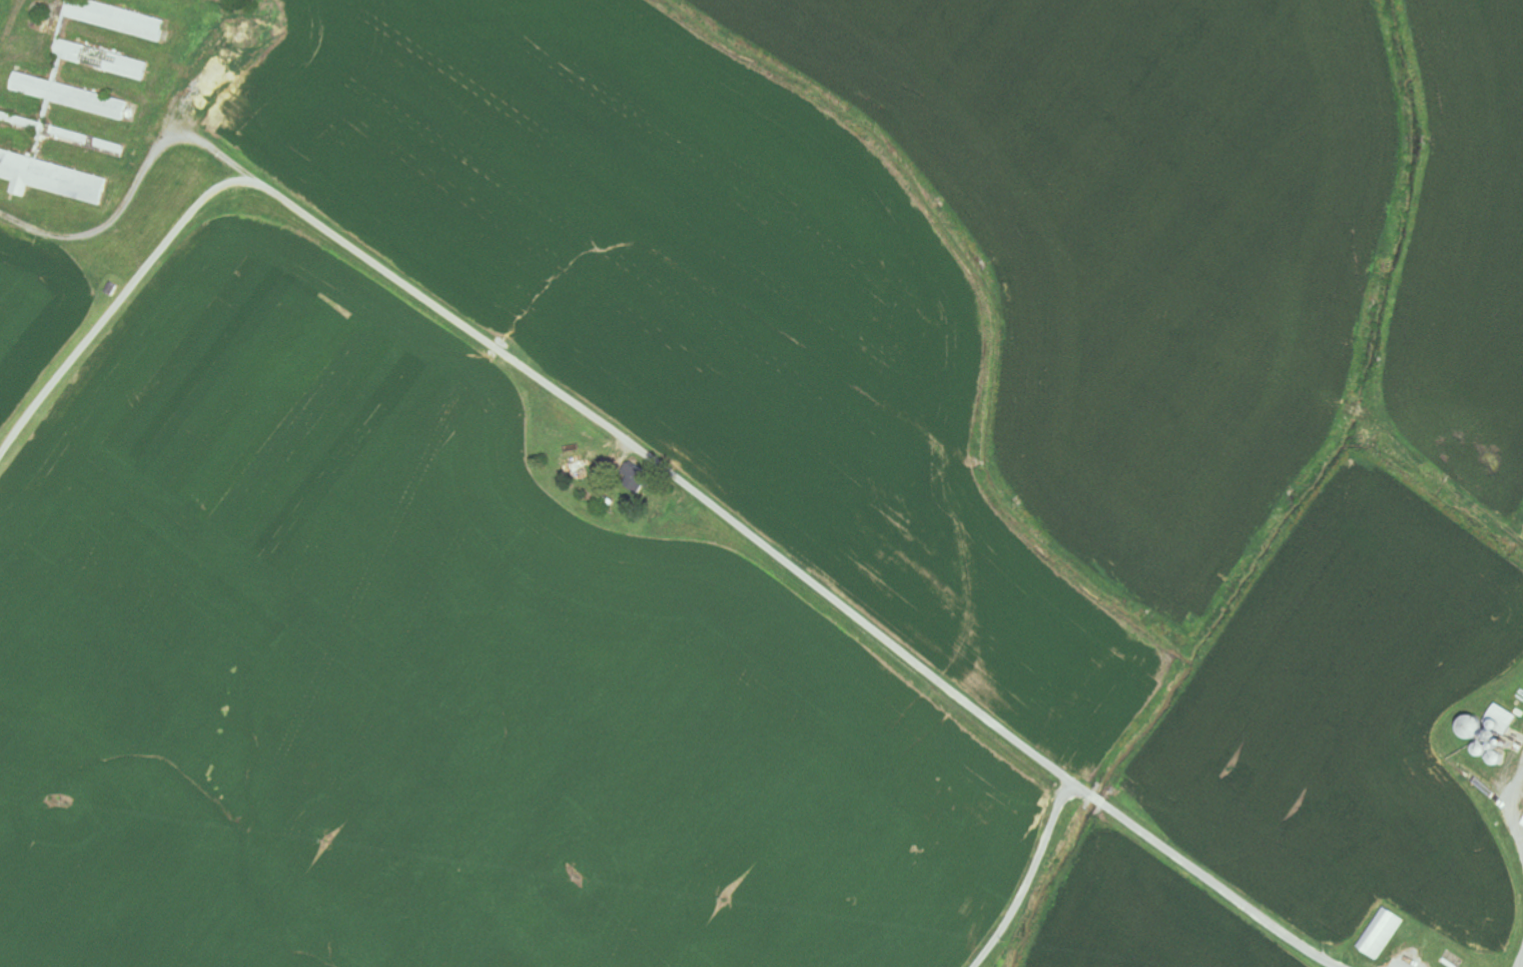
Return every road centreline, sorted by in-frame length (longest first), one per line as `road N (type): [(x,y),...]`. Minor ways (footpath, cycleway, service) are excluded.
road 1 (residential): [(1522,966),(1281,894),(1168,840),(249,193),(232,193)]

